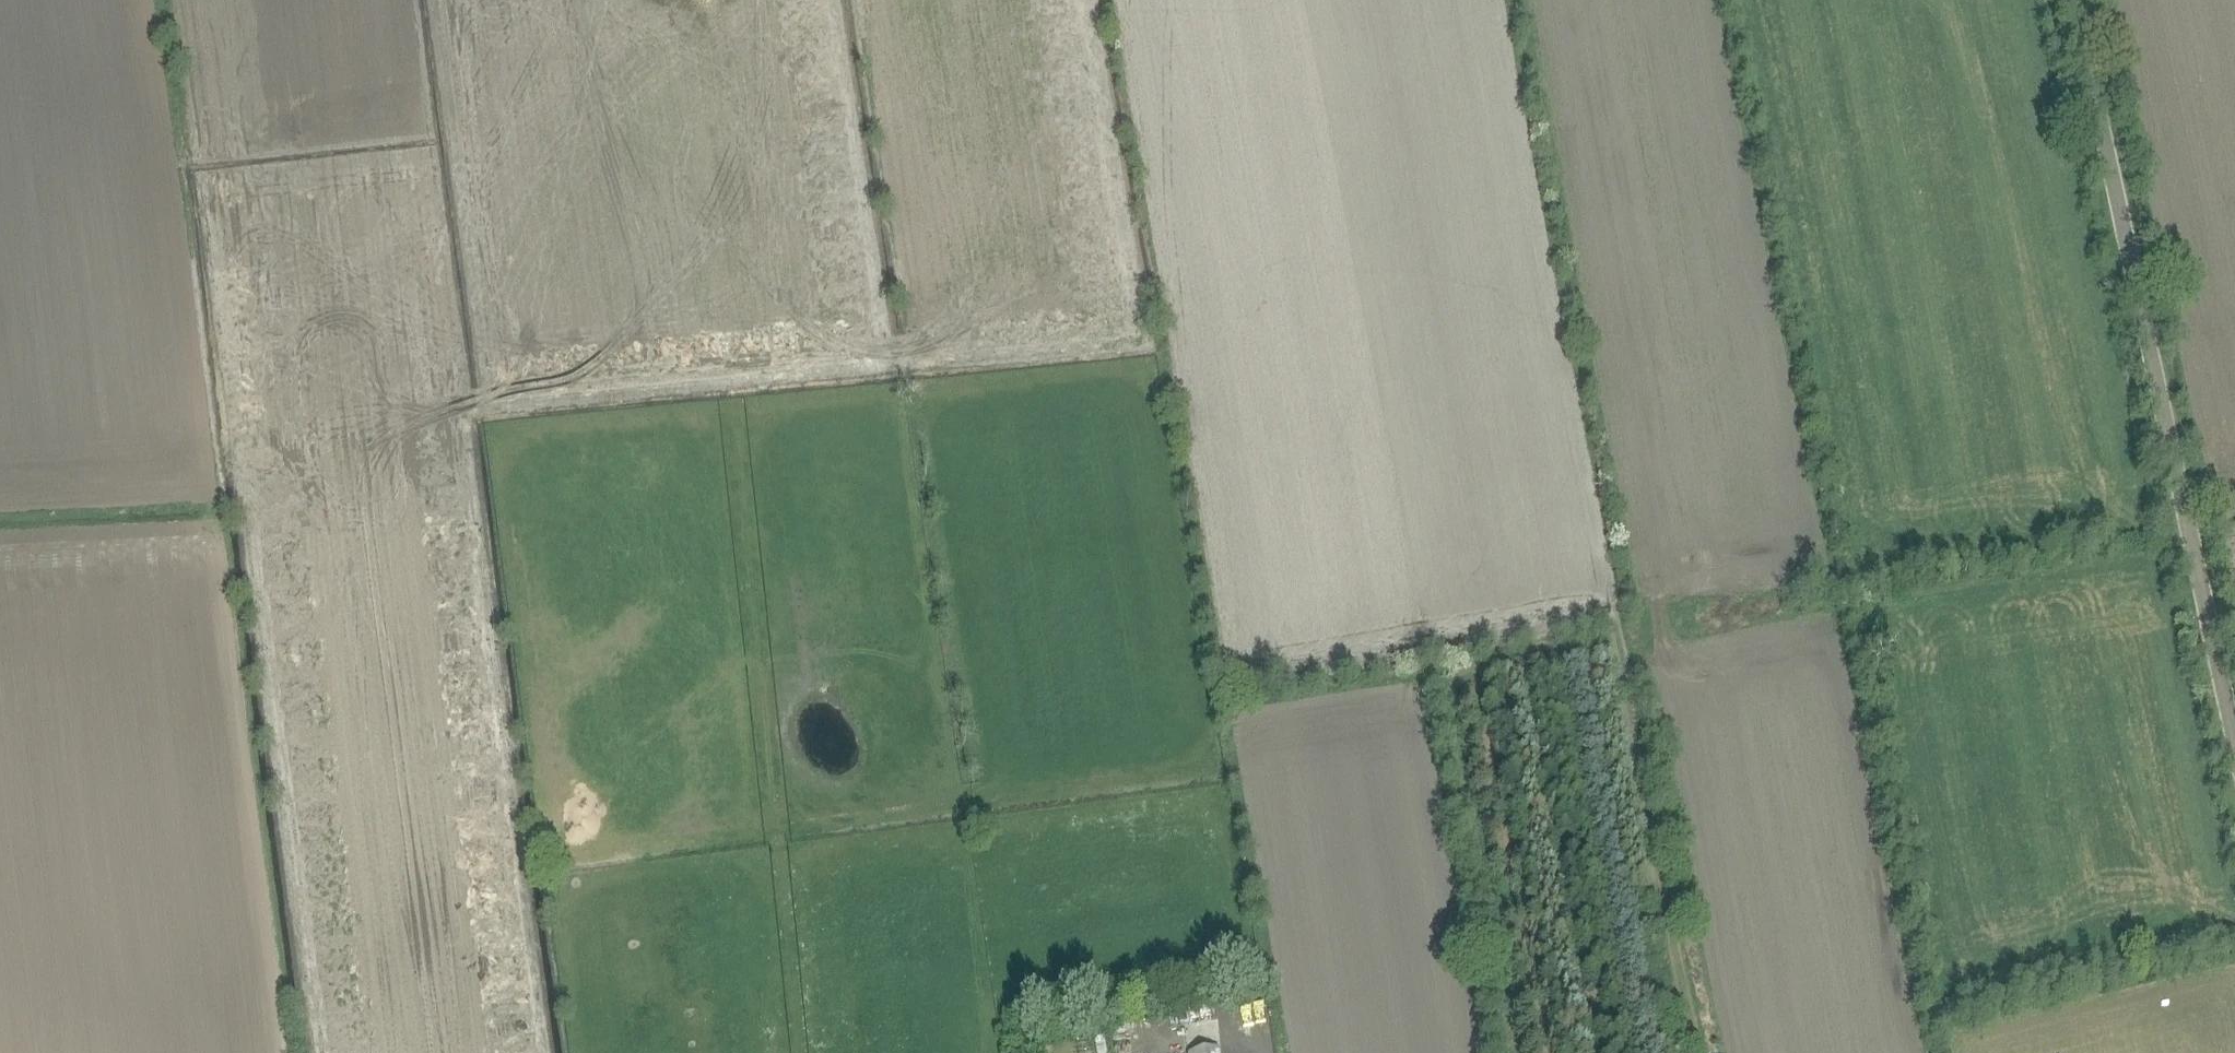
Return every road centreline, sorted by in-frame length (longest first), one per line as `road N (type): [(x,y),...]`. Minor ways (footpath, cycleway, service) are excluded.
road 1 (unclassified): [(2234,732),(2076,0)]

